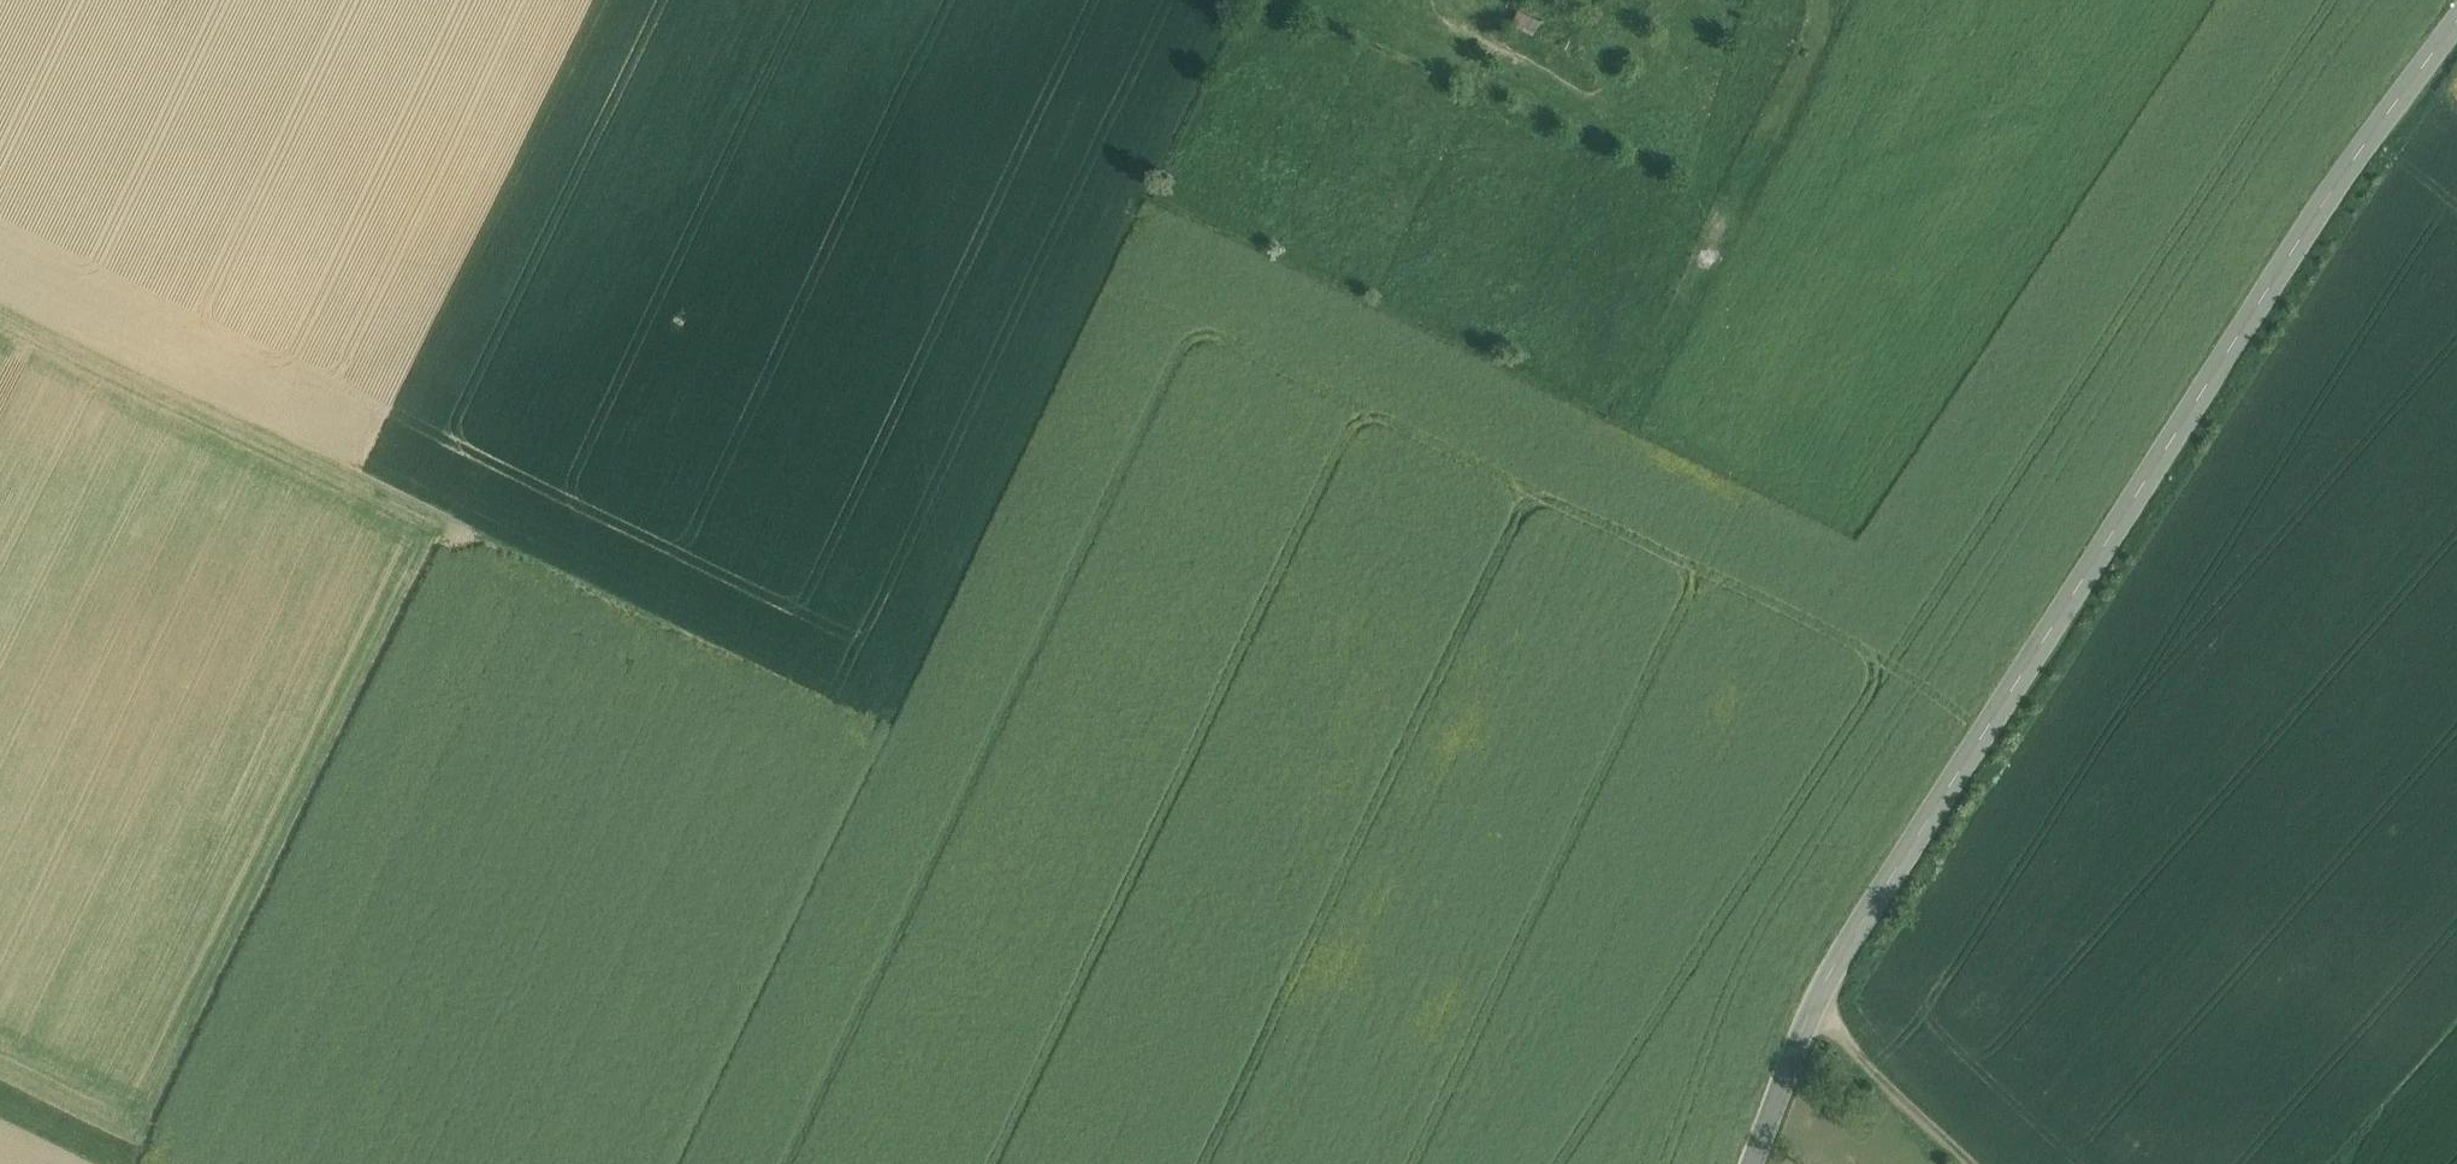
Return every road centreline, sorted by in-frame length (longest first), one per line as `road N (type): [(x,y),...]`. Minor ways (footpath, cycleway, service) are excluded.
road 1 (tertiary): [(2456,22),(2315,214),(1819,987),(1752,1163)]

